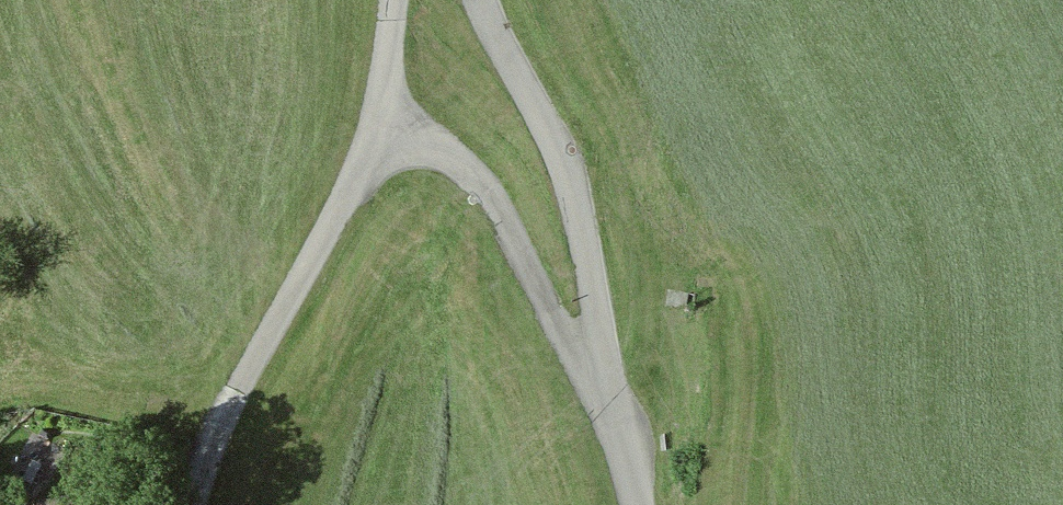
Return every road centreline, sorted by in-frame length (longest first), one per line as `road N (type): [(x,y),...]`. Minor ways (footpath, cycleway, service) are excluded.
road 1 (unclassified): [(490,0),(592,196),(622,433)]
road 2 (unclassified): [(195,504),(243,371),(321,258),(381,133)]
road 3 (unclassified): [(381,133),(442,136),(492,175),(622,433)]
road 4 (unclassified): [(381,133),(398,0)]

